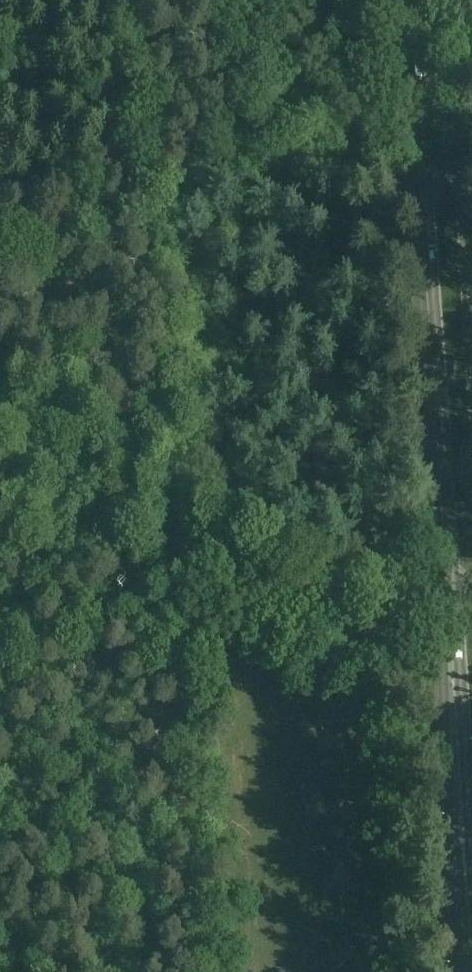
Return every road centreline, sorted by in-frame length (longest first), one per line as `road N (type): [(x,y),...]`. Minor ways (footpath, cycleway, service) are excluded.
road 1 (secondary): [(467,971),(407,0)]

